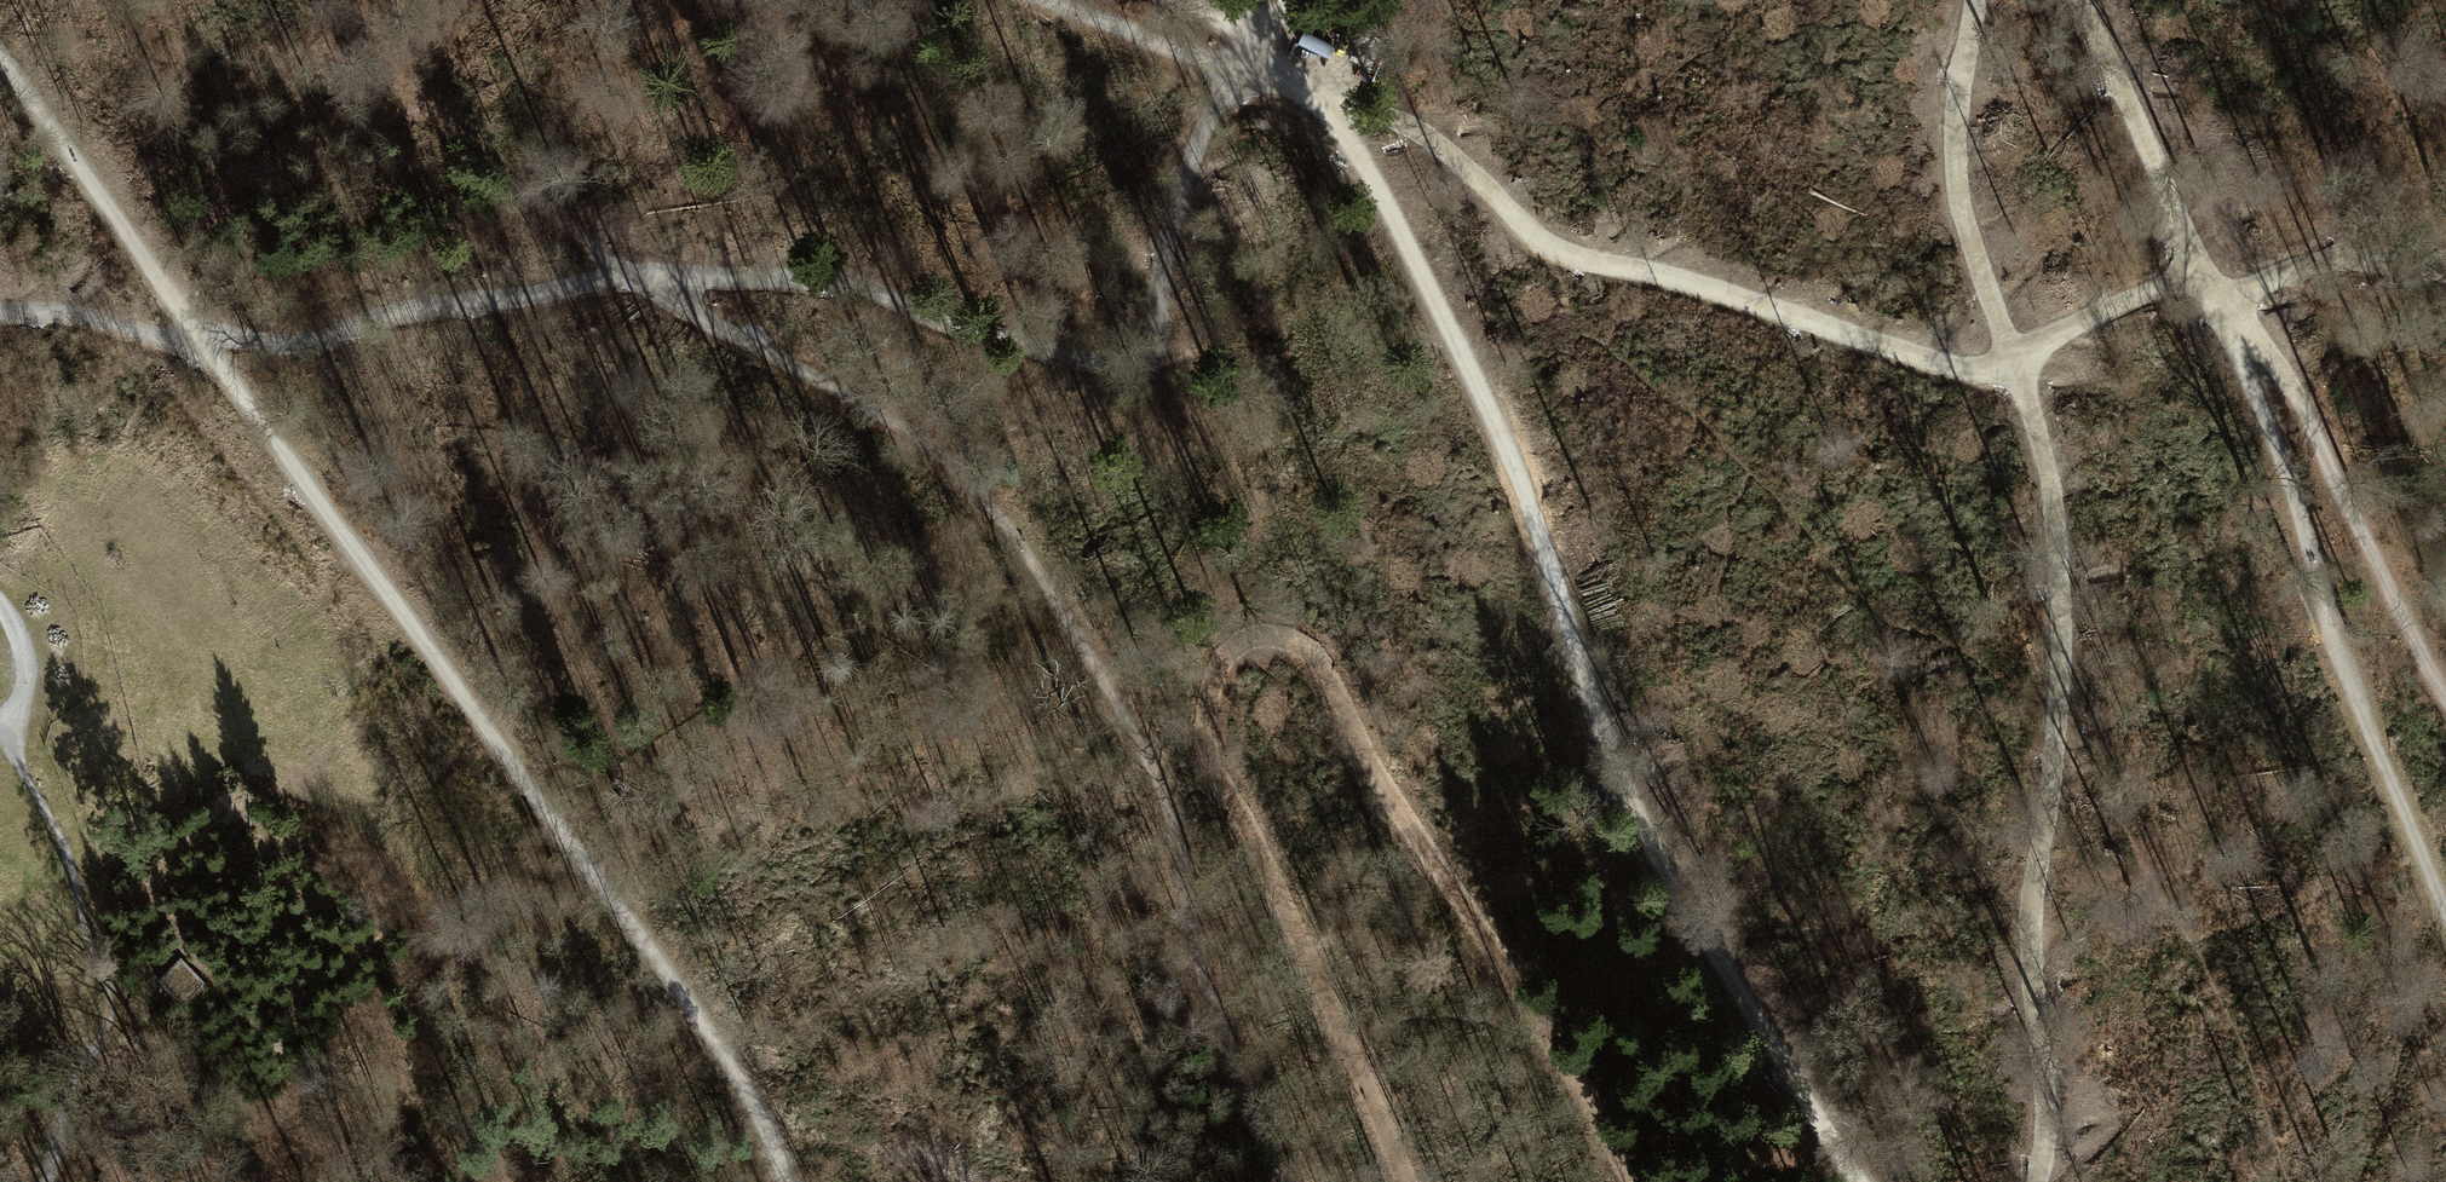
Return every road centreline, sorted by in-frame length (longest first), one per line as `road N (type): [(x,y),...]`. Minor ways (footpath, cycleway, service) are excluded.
road 1 (track): [(1327,98),(1501,438),(1583,649),(1623,795),(1677,897),(1858,1181)]
road 2 (track): [(2034,1181),(2052,1128),(2026,936),(2058,722),(2053,504),(2018,371),(1974,259),(1950,143),(1972,0)]
road 3 (track): [(204,338),(762,1103),(781,1181)]
road 4 (track): [(2445,905),(2337,653),(2301,498),(2080,0)]
road 5 (track): [(1327,98),(1461,155),(1553,258),(1741,300),(1961,368),(2018,371),(2128,301),(2209,283)]
road 6 (track): [(1238,65),(1181,181),(1158,304),(1137,355),(1100,366),(862,289),(623,268)]
road 7 (track): [(2445,715),(2281,382),(2209,283)]
road 8 (track): [(115,1033),(121,1005),(91,950),(65,851),(19,764),(21,641),(0,611)]
road 9 (track): [(1160,775),(1174,807),(1180,880),(1209,1009),(1284,1181)]
road 10 (track): [(0,56),(143,254)]
road 11 (track): [(1272,63),(1238,65),(1059,0)]
road 12 (track): [(2209,283),(2244,290),(2355,261),(2409,267)]
road 13 (track): [(45,1181),(78,1069),(115,1033)]
road 14 (track): [(1195,0),(1242,24),(1272,63),(1327,98)]

